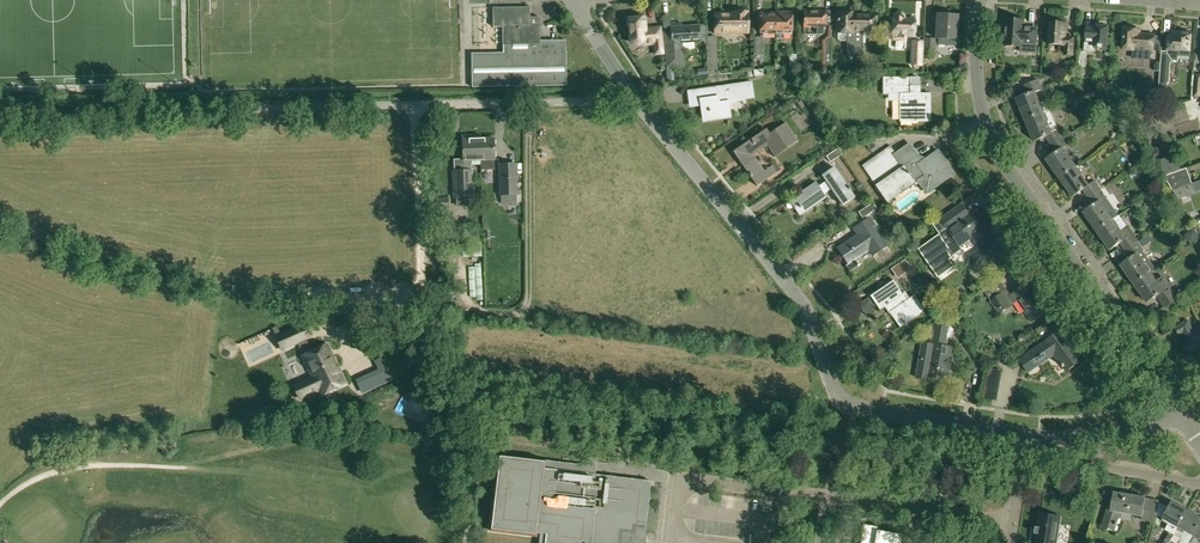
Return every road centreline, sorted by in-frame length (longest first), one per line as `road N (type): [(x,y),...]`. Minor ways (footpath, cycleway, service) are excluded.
road 1 (residential): [(1028,436),(846,405),(785,280),(631,93)]
road 2 (residential): [(1184,414),(994,144),(979,92),(976,0)]
road 3 (unclassified): [(415,105),(0,113)]
road 4 (track): [(415,105),(423,287),(404,314),(344,334)]
road 5 (unclassified): [(415,105),(614,100),(631,93)]
road 6 (unclassified): [(1012,523),(826,497)]
road 7 (unclassified): [(1199,482),(1110,467),(1095,438)]

